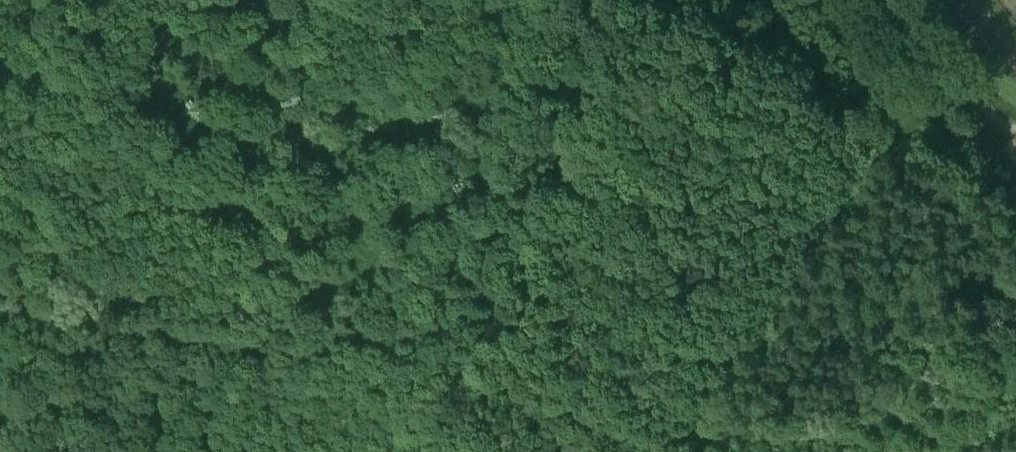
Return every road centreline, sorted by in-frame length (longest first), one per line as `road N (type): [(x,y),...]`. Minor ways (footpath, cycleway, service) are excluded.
road 1 (track): [(880,0),(986,122)]

